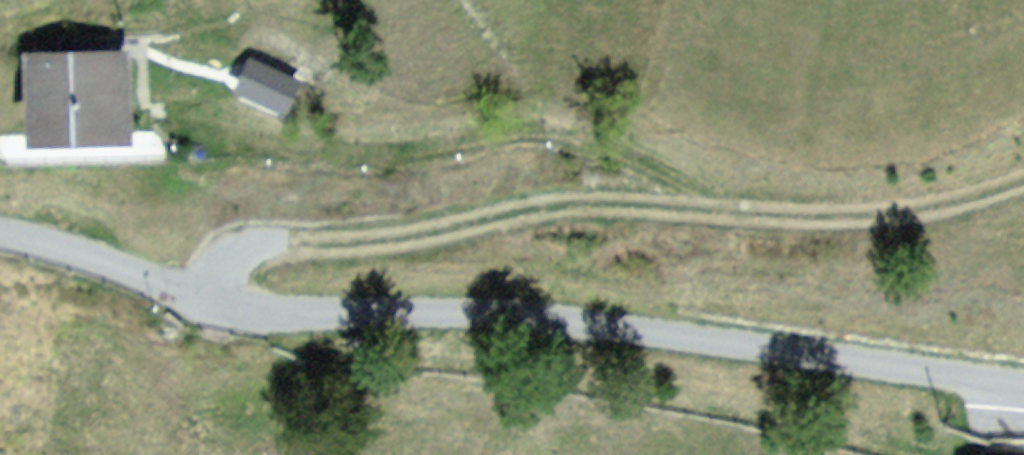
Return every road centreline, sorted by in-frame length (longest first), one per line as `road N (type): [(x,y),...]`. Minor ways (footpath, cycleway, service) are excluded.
road 1 (unclassified): [(0,233),(216,305),(514,317),(1023,390)]
road 2 (track): [(216,305),(229,272),(264,243),(416,238),(577,205),(879,219),(942,210),(1023,181)]

